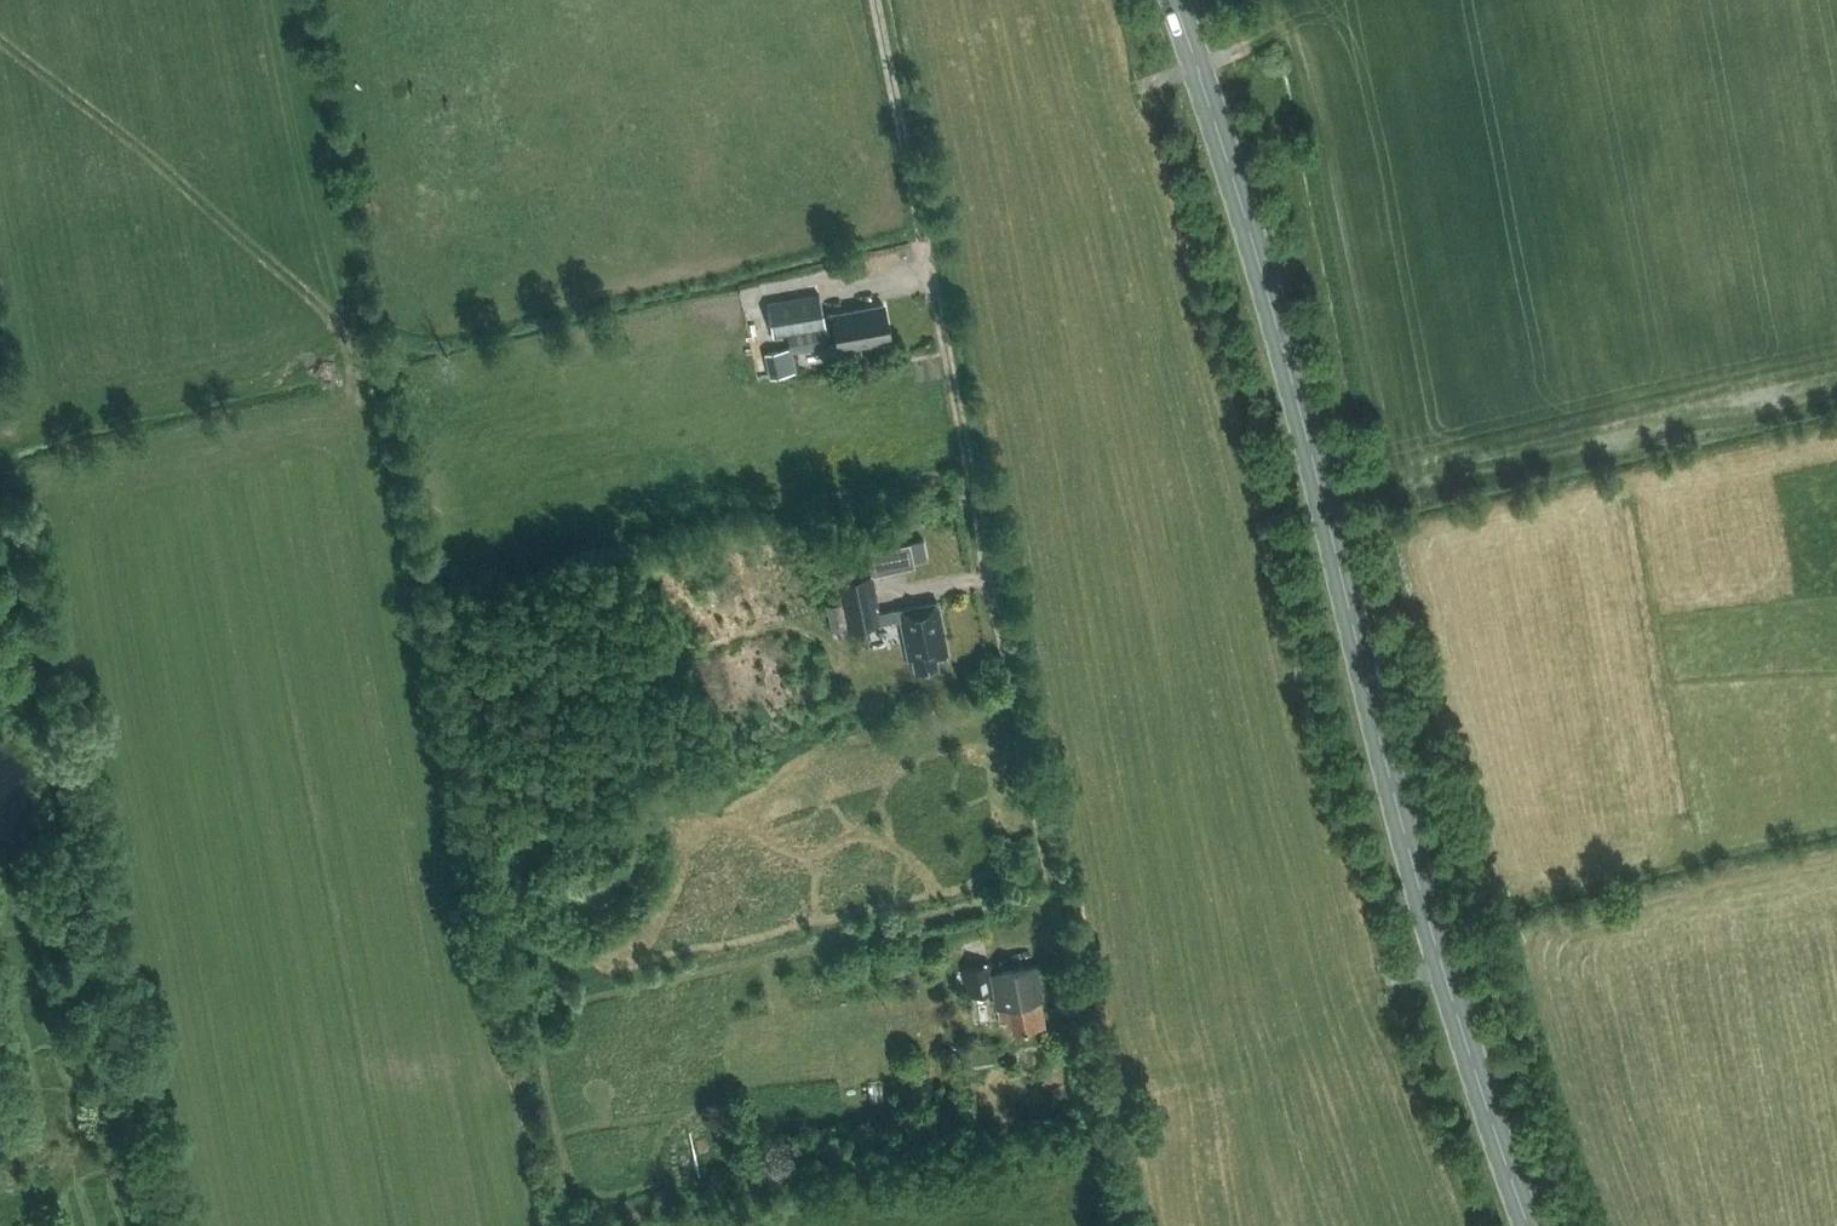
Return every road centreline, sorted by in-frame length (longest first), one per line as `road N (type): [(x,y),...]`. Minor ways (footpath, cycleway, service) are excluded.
road 1 (primary): [(1524,1225),(1370,712),(1241,206),(1165,0)]
road 2 (track): [(874,0),(1116,1225)]

